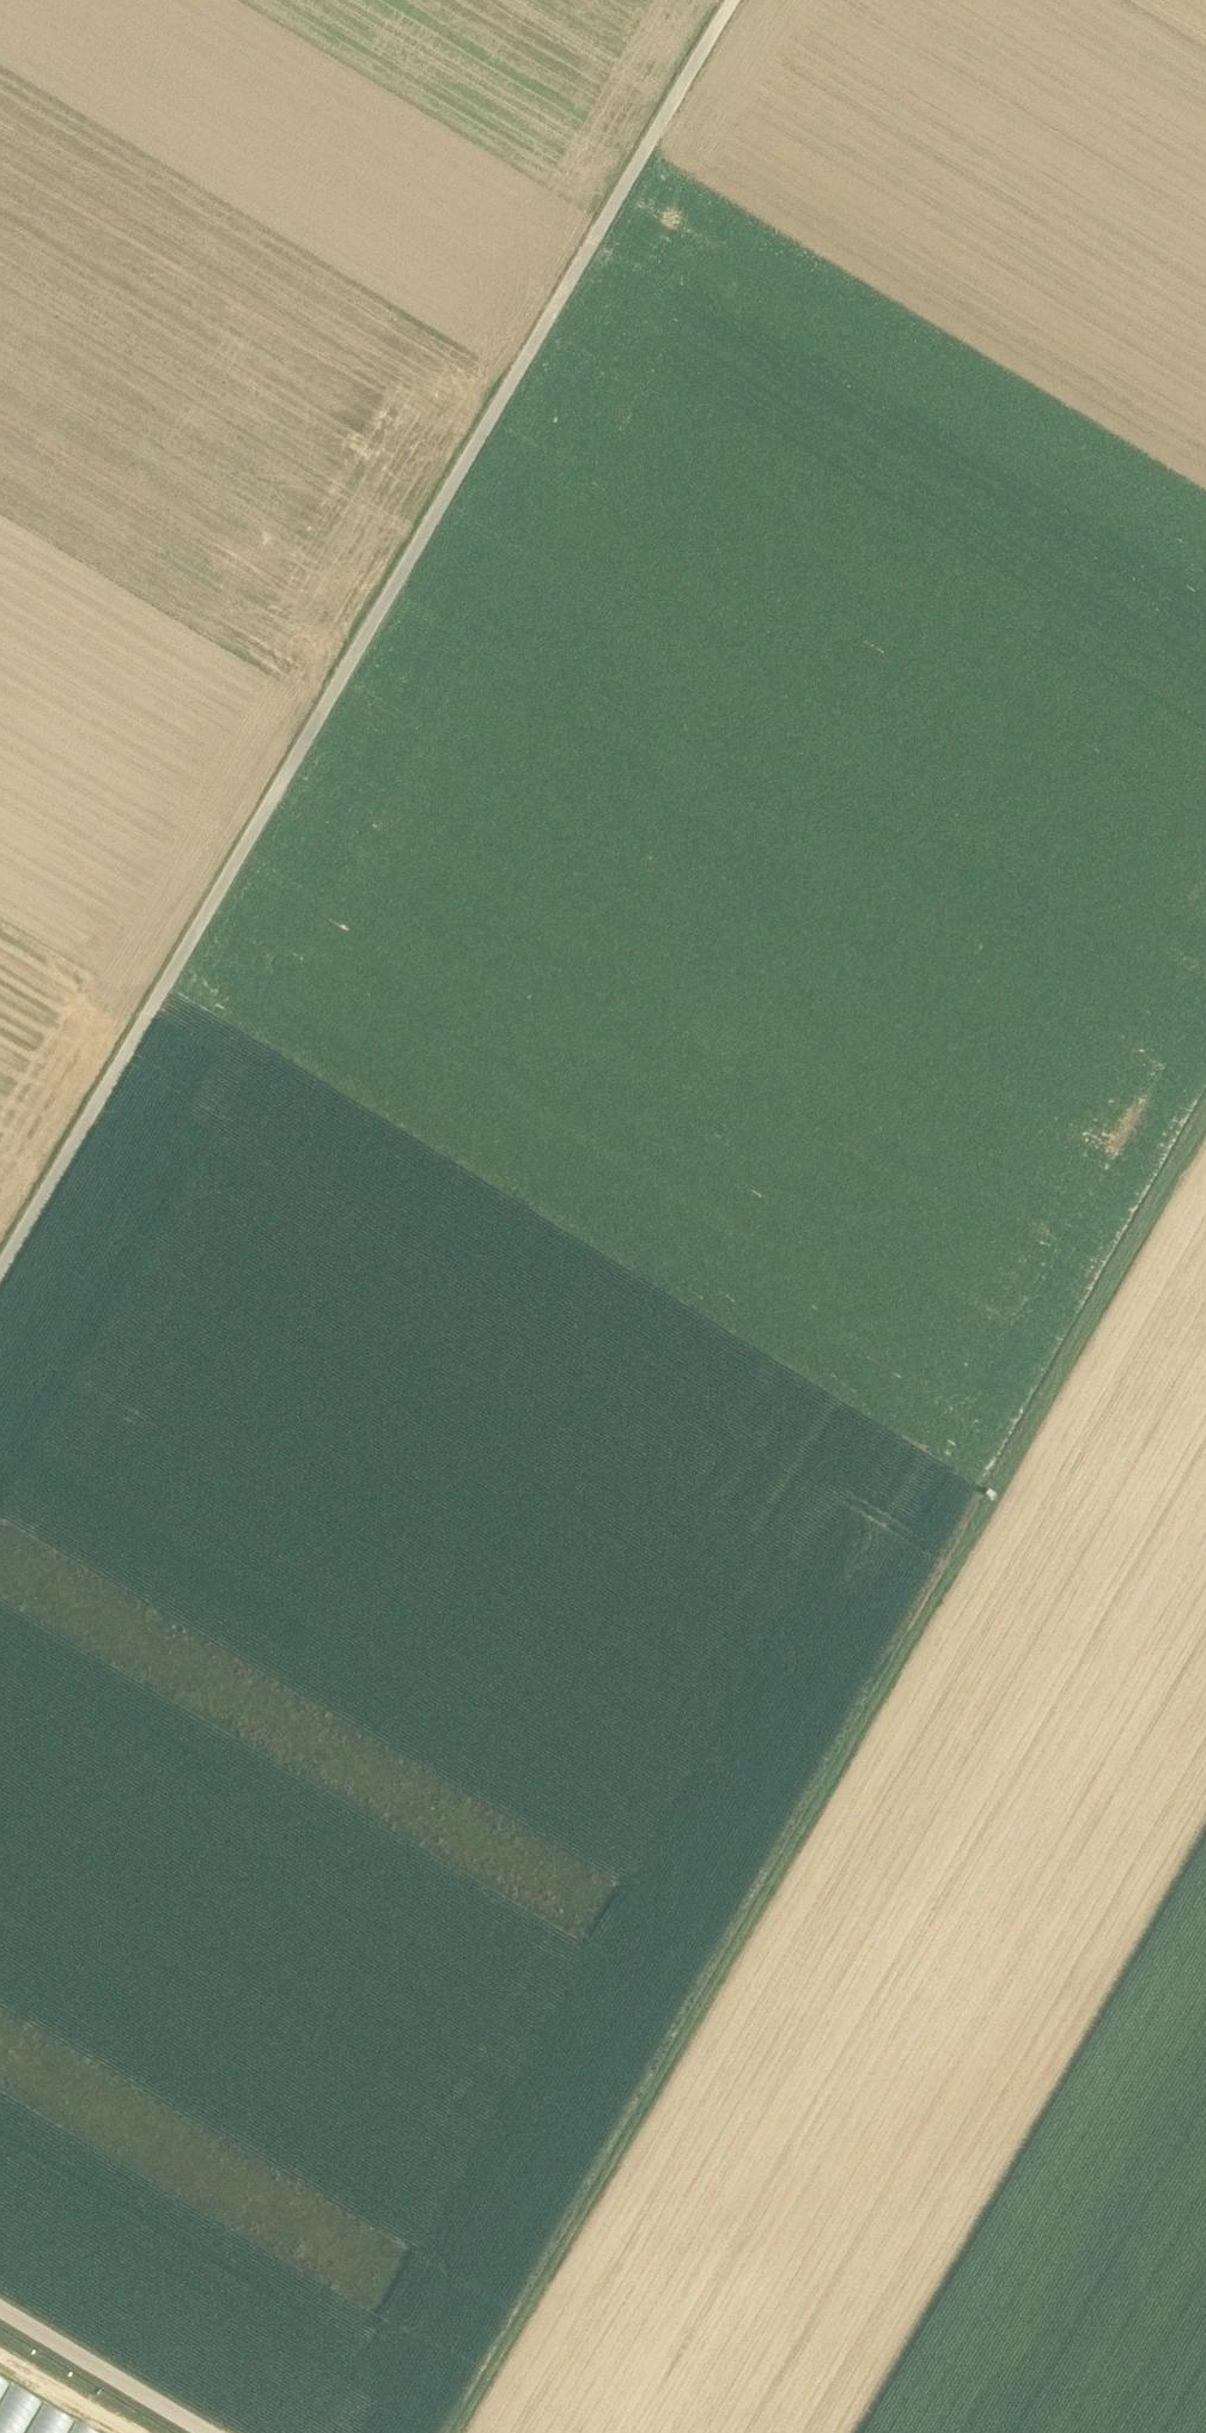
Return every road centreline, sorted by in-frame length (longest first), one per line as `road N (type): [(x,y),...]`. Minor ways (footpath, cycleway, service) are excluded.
road 1 (track): [(1205,1147),(738,1971),(457,2432)]
road 2 (track): [(0,1276),(733,0)]
road 3 (track): [(0,2307),(206,2432)]

